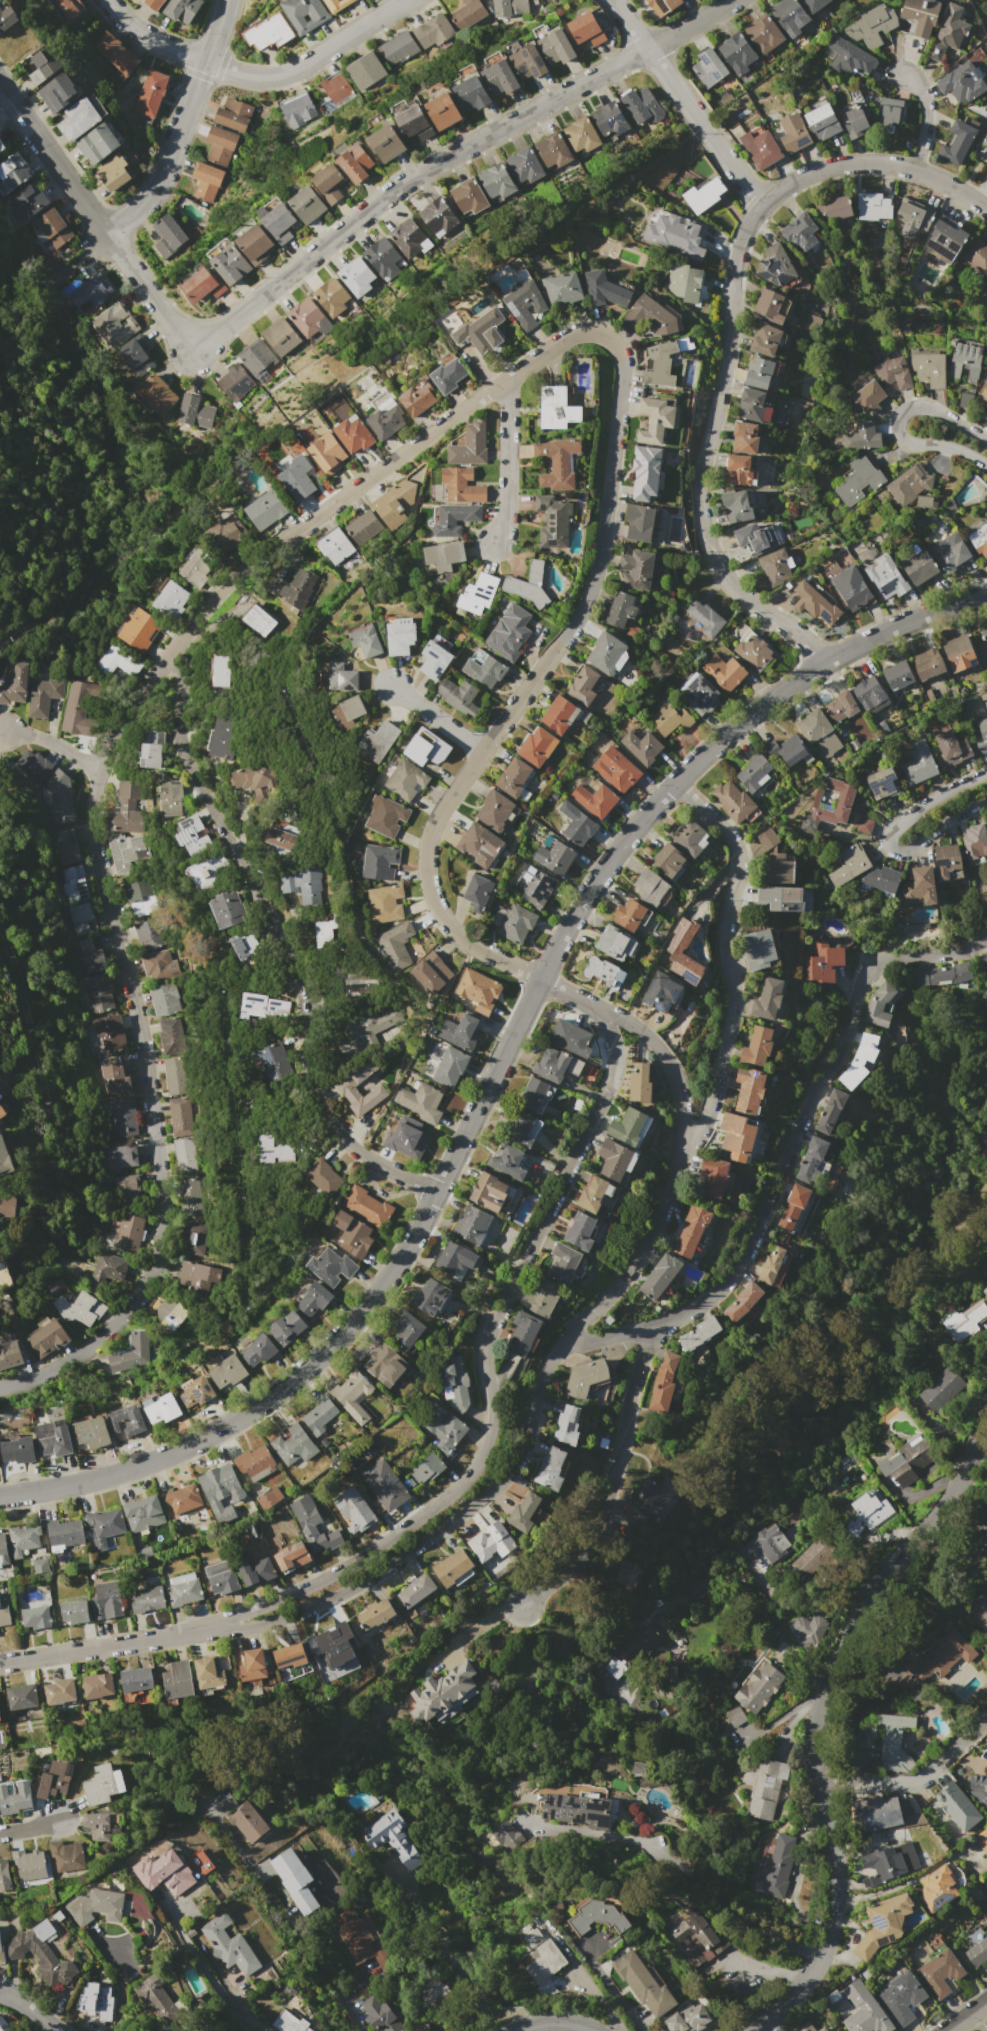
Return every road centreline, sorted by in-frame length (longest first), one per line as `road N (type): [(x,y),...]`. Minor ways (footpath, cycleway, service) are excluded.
road 1 (tertiary): [(986,594),(824,664),(744,719),(672,783),(609,859),(560,938),(411,1238),(321,1352),(200,1439),(111,1476),(0,1498)]
road 2 (residential): [(0,1386),(60,1363),(101,1333),(149,1272),(160,1232),(141,1046),(92,831),(97,771),(114,733),(184,632),(239,571),(506,379)]
road 3 (residential): [(589,1004),(611,1036),(614,1066),(486,1337),(490,1420),(468,1476),(374,1550),(284,1598),(172,1637),(0,1664)]
road 4 (residential): [(734,0),(395,189),(192,354),(0,86)]
road 5 (residential): [(672,1183),(628,1270),(544,1363),(522,1443),(488,1493),(386,1568),(322,1603),(260,1626),(172,1637)]
road 6 (tertiary): [(986,1397),(950,1499),(871,1589),(829,1681),(812,1735),(834,1856),(831,1921),(796,1990),(746,2030)]
road 7 (residential): [(435,1192),(355,1150),(316,1100),(298,976),(179,744),(174,706),(184,632)]
road 8 (residential): [(592,582),(571,626),(444,804),(425,865),(434,903),(457,934),(589,1004)]
road 9 (residential): [(986,939),(950,954),(879,964),(865,975),(844,1038),(739,1262),(708,1298),(671,1318)]
road 10 (residential): [(760,206),(739,249),(699,505),(731,585),(824,664)]
road 11 (residential): [(672,783),(728,833),(739,862),(725,930),(733,1017),(711,1102),(672,1183)]
road 12 (residential): [(506,379),(581,331),(598,333),(620,355),(592,582)]
road 13 (residential): [(42,280),(132,211),(159,177),(226,0)]
road 14 (residential): [(407,0),(300,67),(261,77),(151,41),(106,0)]
road 15 (residential): [(671,1318),(639,1361),(590,1539),(520,1605)]
road 16 (residential): [(760,206),(610,0)]
road 17 (residential): [(986,209),(913,172),(859,164),(804,176),(760,206)]
road 18 (residential): [(986,773),(902,821),(890,847),(906,851),(986,797)]
road 19 (residential): [(589,1004),(640,1030),(674,1076),(682,1115),(672,1183)]
road 20 (residential): [(986,440),(930,407),(907,408),(896,425),(905,441),(958,450),(986,465)]
road 21 (residential): [(817,1777),(912,1783),(986,1721)]
road 22 (residential): [(506,379),(506,514),(492,543)]
road 23 (residential): [(544,1363),(571,1344),(671,1318)]

